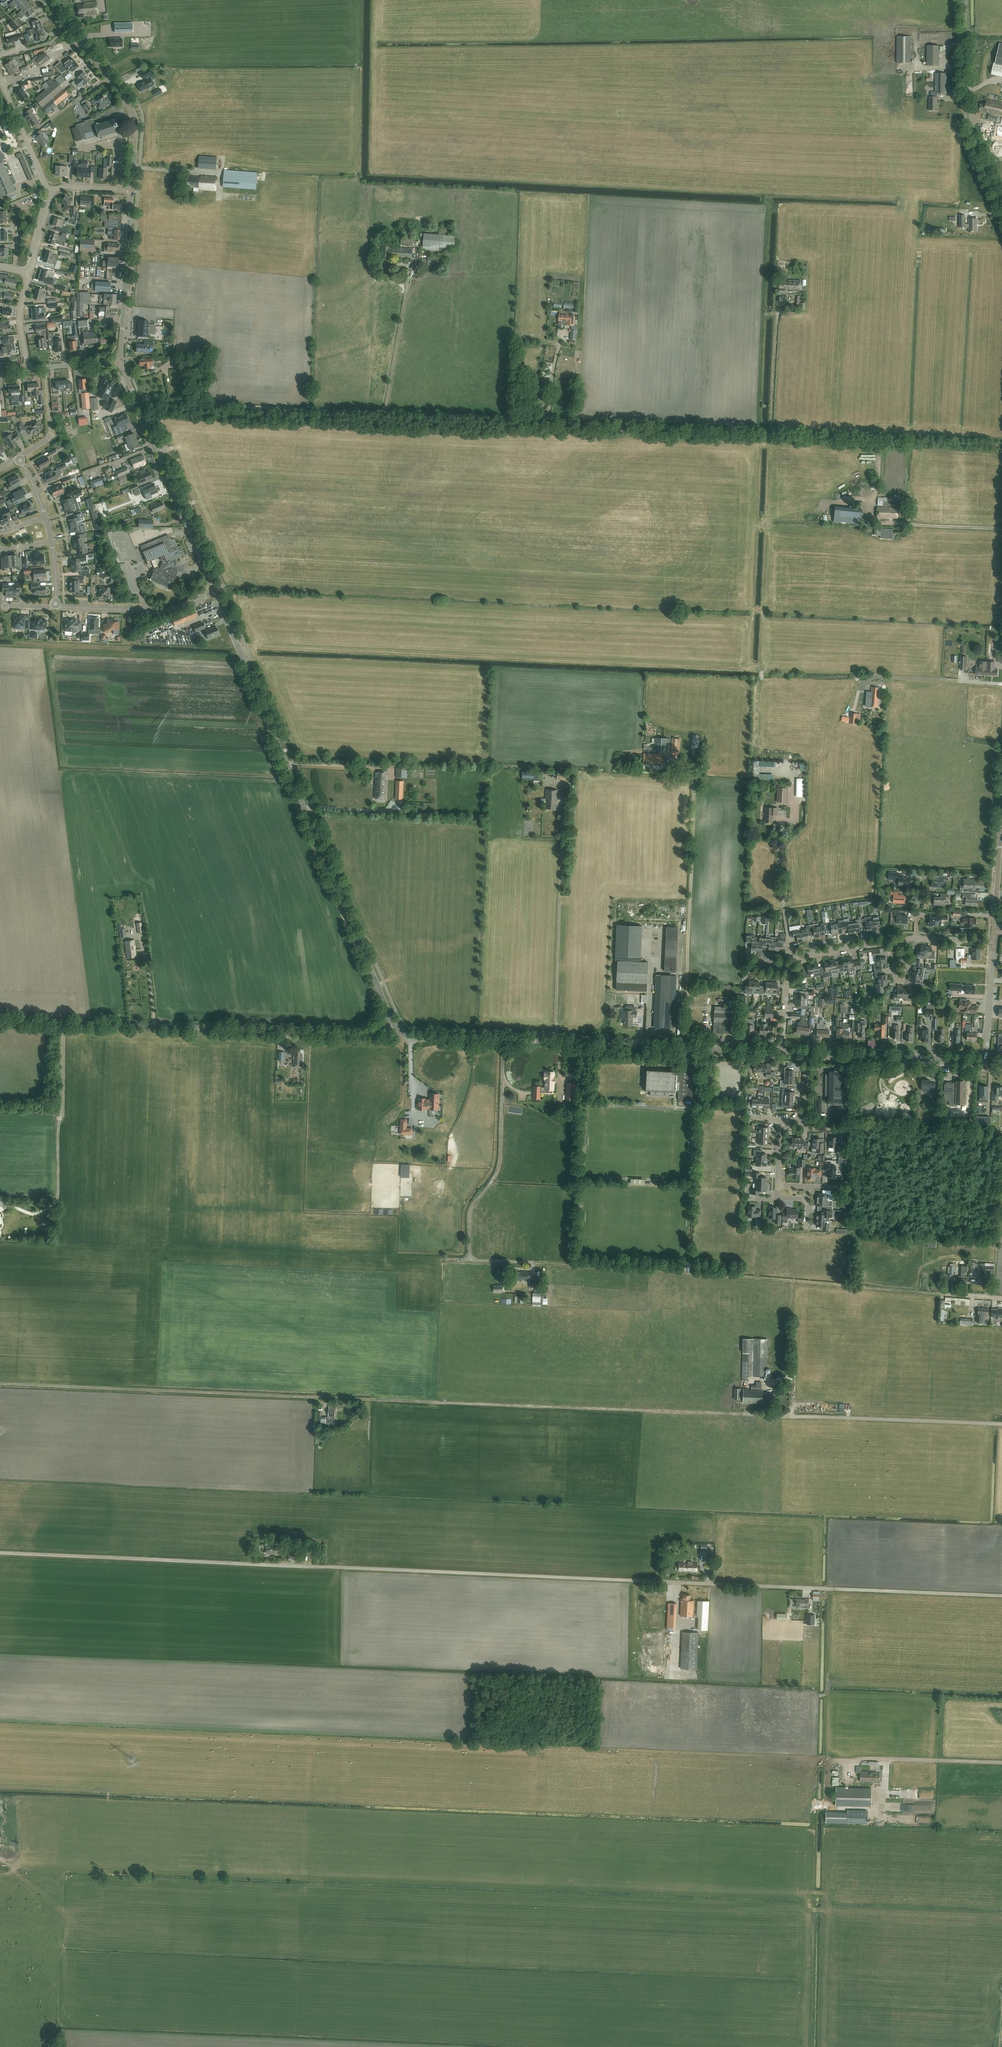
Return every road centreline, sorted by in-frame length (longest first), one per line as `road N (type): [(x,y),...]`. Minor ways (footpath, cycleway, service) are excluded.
road 1 (track): [(0,1384),(748,1414)]
road 2 (track): [(1001,1595),(317,1566)]
road 3 (tertiary): [(394,1026),(216,592)]
road 4 (track): [(994,1297),(536,1262)]
road 5 (track): [(551,426),(1001,445)]
road 6 (track): [(137,402),(551,426)]
road 7 (unclassified): [(394,1026),(358,1035),(0,1019)]
road 8 (unclassified): [(317,1566),(0,1553)]
road 9 (tertiary): [(782,1052),(503,1041)]
road 10 (track): [(1001,1424),(748,1414)]
road 11 (tertiary): [(216,592),(120,360)]
road 12 (unclassified): [(470,1259),(470,1210),(499,1166),(503,1041)]
road 13 (track): [(62,1022),(59,1195),(52,1206),(16,1217)]
road 14 (unclassified): [(1001,201),(966,112),(965,0)]
road 15 (tertiary): [(986,1061),(807,1053)]
road 16 (tertiary): [(120,360),(132,189)]
road 17 (track): [(770,436),(776,279)]
road 18 (track): [(382,413),(412,267)]
road 19 (track): [(773,1415),(775,1388),(789,1373),(792,1281)]
road 20 (residential): [(52,193),(0,77)]
road 21 (residential): [(788,968),(799,956),(906,939)]
road 22 (track): [(1001,529),(878,522)]

